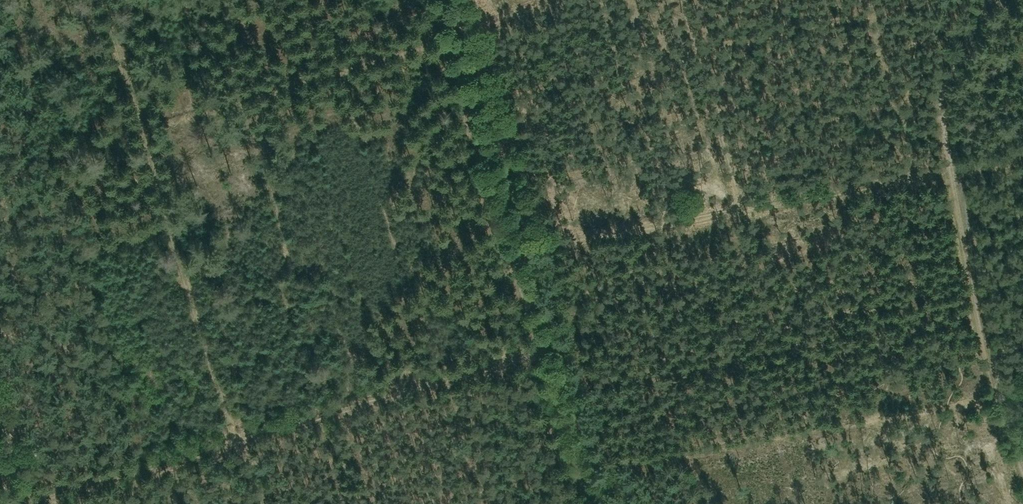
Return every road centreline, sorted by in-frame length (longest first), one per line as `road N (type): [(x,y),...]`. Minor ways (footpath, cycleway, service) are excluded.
road 1 (track): [(0,501),(334,401),(450,380),(543,347)]
road 2 (track): [(441,0),(590,503)]
road 3 (track): [(988,0),(945,97),(947,142),(992,384),(1022,476)]

